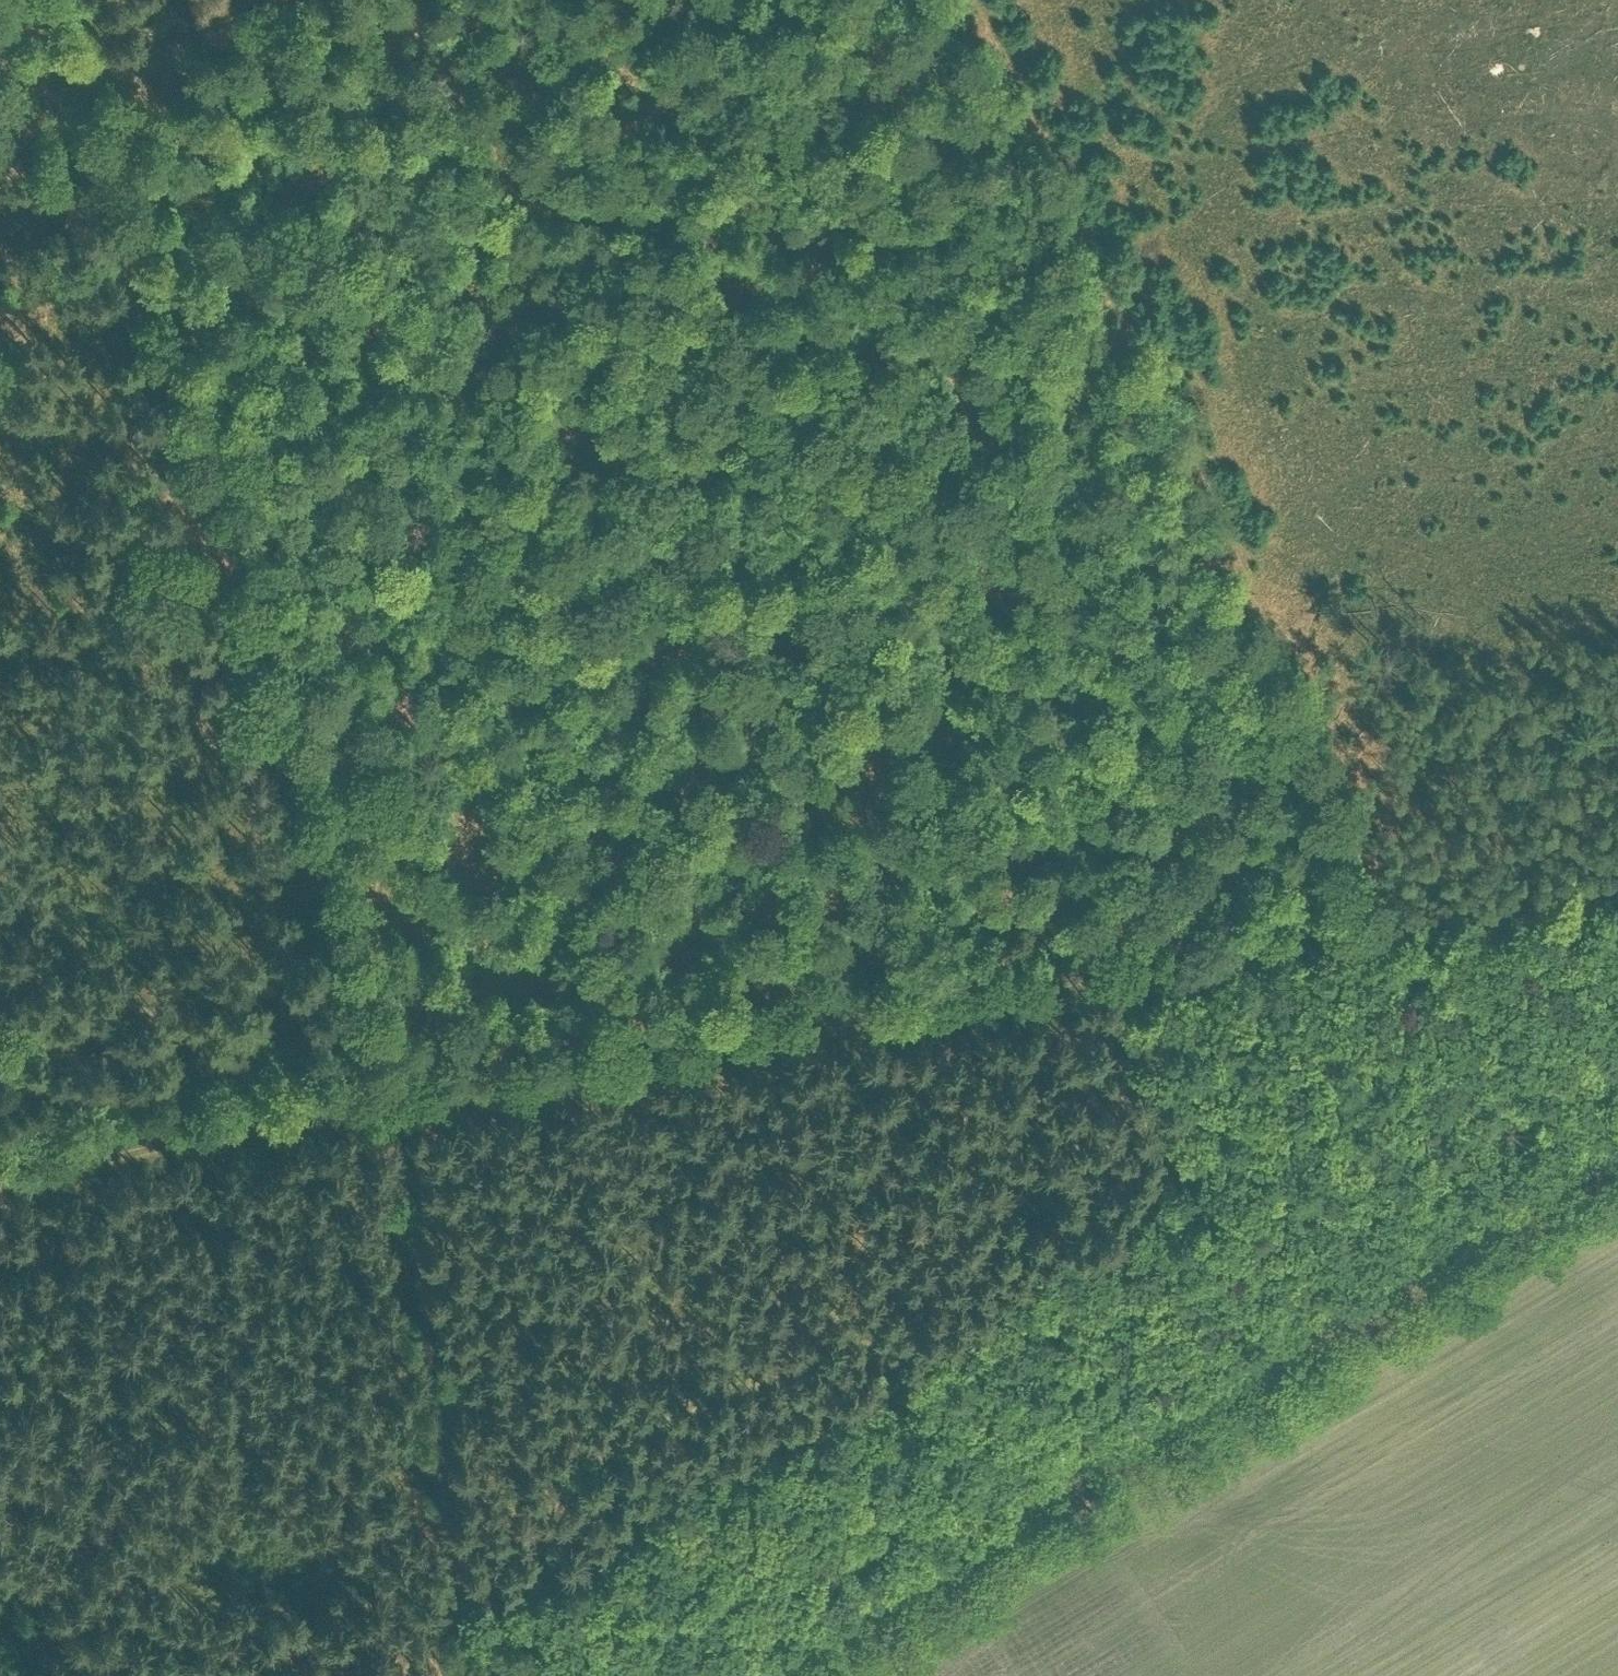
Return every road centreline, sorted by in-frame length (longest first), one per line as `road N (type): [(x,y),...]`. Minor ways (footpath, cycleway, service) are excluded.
road 1 (track): [(37,0),(389,1104),(445,1501),(481,1675)]
road 2 (track): [(0,1189),(389,1104),(1617,888)]
road 3 (track): [(1406,924),(980,0)]
road 4 (track): [(1617,1164),(772,1675)]
road 5 (track): [(263,0),(0,106)]

